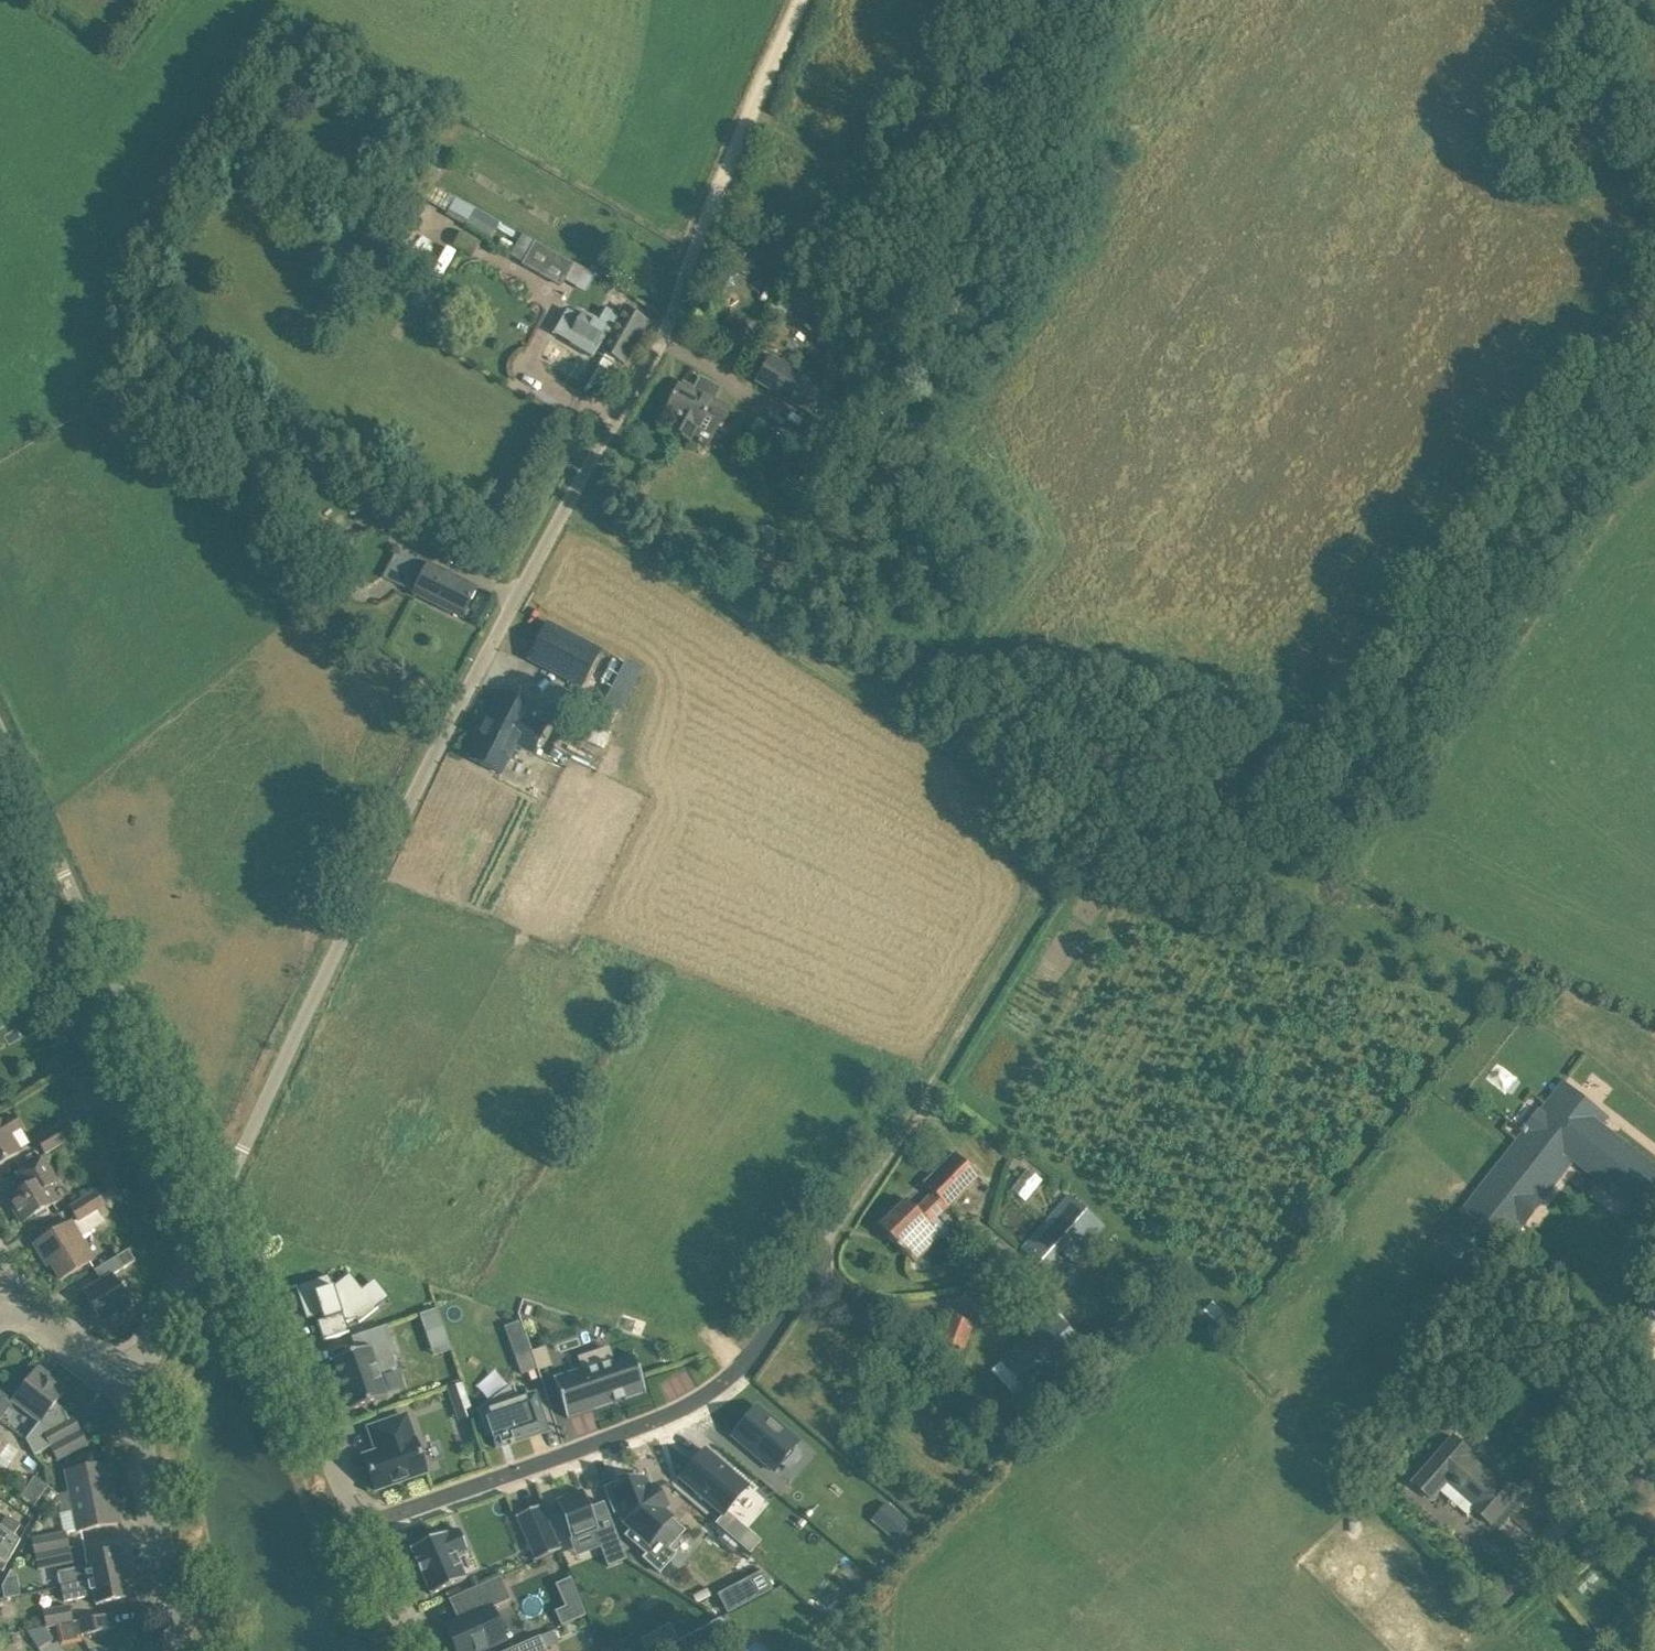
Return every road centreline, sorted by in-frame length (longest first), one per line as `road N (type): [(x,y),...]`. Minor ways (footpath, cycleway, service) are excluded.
road 1 (unclassified): [(208,1212),(454,720),(651,365),(726,199)]
road 2 (residential): [(349,1526),(687,1401),(726,1356),(898,1070)]
road 3 (track): [(1028,895),(1011,804),(975,747),(567,504)]
road 4 (unclassified): [(208,1212),(0,740)]
road 5 (residential): [(349,1526),(208,1212)]
road 6 (residential): [(181,1650),(145,1378)]
road 7 (track): [(1028,895),(898,1070)]
road 8 (track): [(726,199),(809,0)]
road 9 (residential): [(145,1378),(208,1212)]
road 10 (residential): [(22,1298),(145,1378)]
road 11 (residential): [(405,1650),(349,1526)]

